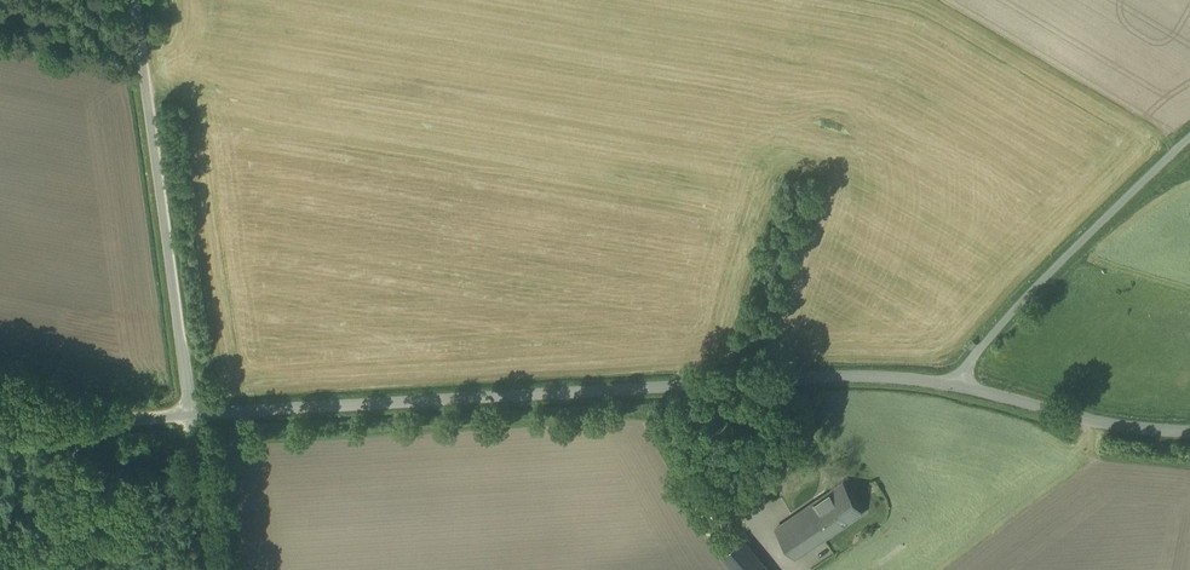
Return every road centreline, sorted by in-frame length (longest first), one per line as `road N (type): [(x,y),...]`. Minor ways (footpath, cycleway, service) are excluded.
road 1 (unclassified): [(962,389),(804,376),(189,416)]
road 2 (unclassified): [(135,0),(189,416)]
road 3 (unclassified): [(962,389),(966,368),(984,349),(1189,140)]
road 4 (unclassified): [(1189,433),(1094,423),(962,389)]
road 5 (unclassified): [(189,416),(0,424)]
road 6 (unclassified): [(189,416),(206,569)]

